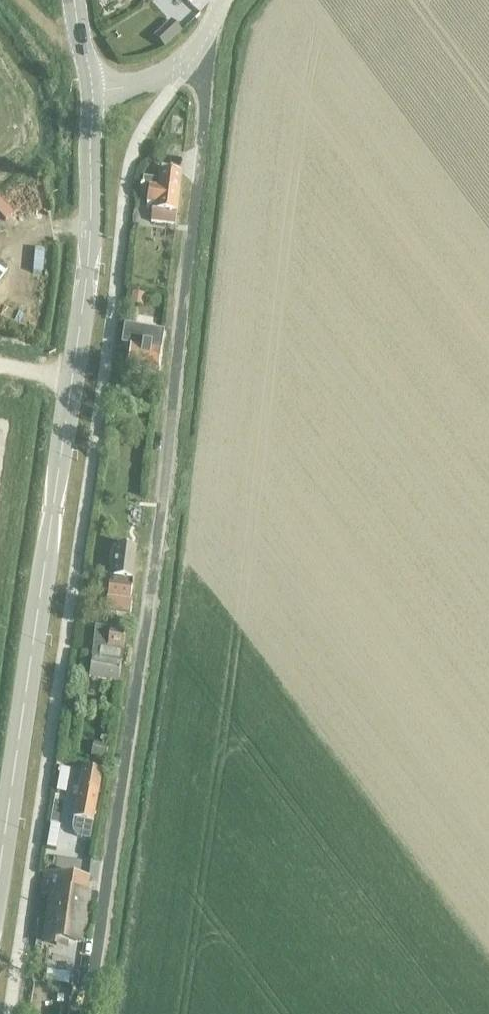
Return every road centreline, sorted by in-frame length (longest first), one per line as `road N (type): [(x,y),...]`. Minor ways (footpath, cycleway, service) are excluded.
road 1 (residential): [(89,1013),(180,337),(204,47)]
road 2 (secondary): [(0,852),(87,268),(91,91)]
road 3 (residential): [(91,91),(176,75),(204,47)]

